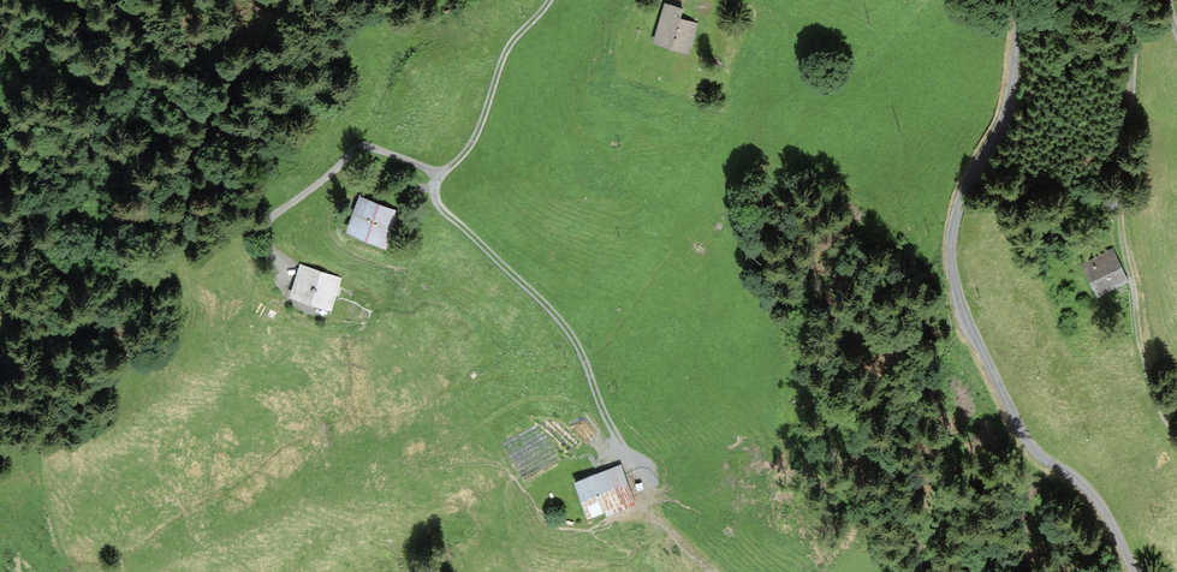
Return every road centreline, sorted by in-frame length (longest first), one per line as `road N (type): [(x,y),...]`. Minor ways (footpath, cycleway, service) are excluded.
road 1 (track): [(714,571),(659,522),(579,344),(436,199),(441,177),(472,141),(506,52),(550,0)]
road 2 (unclassified): [(1136,571),(1100,503),(1026,440),(951,267),(963,196),(1010,98),(1022,0)]
road 3 (track): [(1143,0),(1120,199),(1147,378),(1176,444)]
road 4 (track): [(441,177),(418,162),(359,147),(272,218),(265,241),(283,284)]

